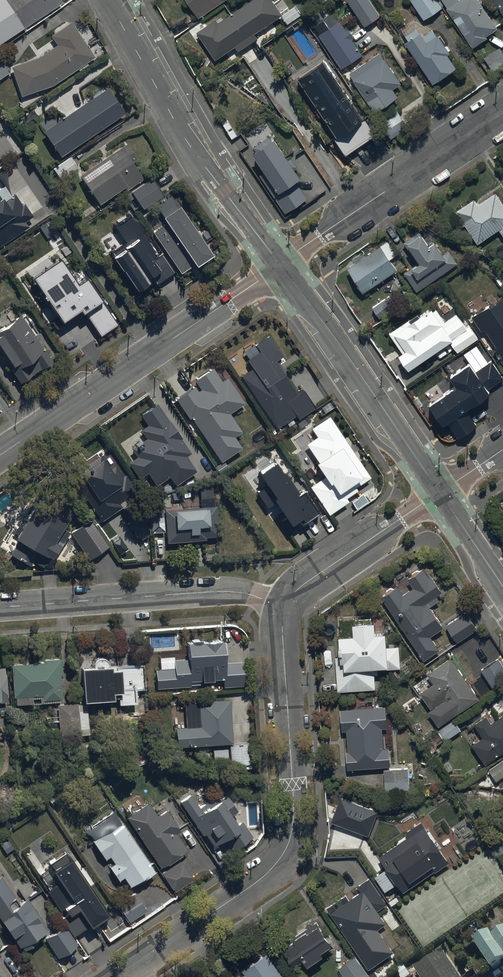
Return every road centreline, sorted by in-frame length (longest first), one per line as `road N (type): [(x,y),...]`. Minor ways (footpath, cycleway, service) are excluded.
road 1 (residential): [(119,976),(255,886),(288,846),(296,810),(284,606)]
road 2 (residential): [(0,454),(280,265)]
road 3 (tertiary): [(280,265),(187,140),(108,0)]
road 4 (residential): [(284,606),(233,591),(0,607)]
road 5 (tertiary): [(440,493),(280,265)]
road 6 (residential): [(280,265),(502,111)]
road 7 (residential): [(284,606),(309,581),(440,493)]

